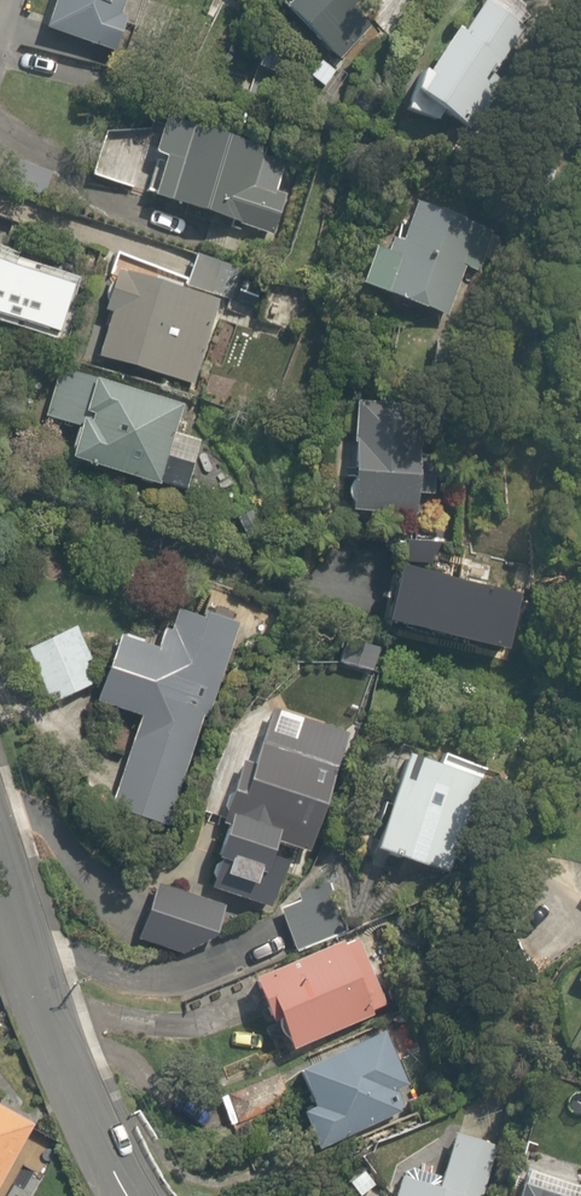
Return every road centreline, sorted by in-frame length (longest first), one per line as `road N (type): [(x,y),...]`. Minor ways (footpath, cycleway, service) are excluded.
road 1 (residential): [(126,1195),(47,1014),(0,864)]

